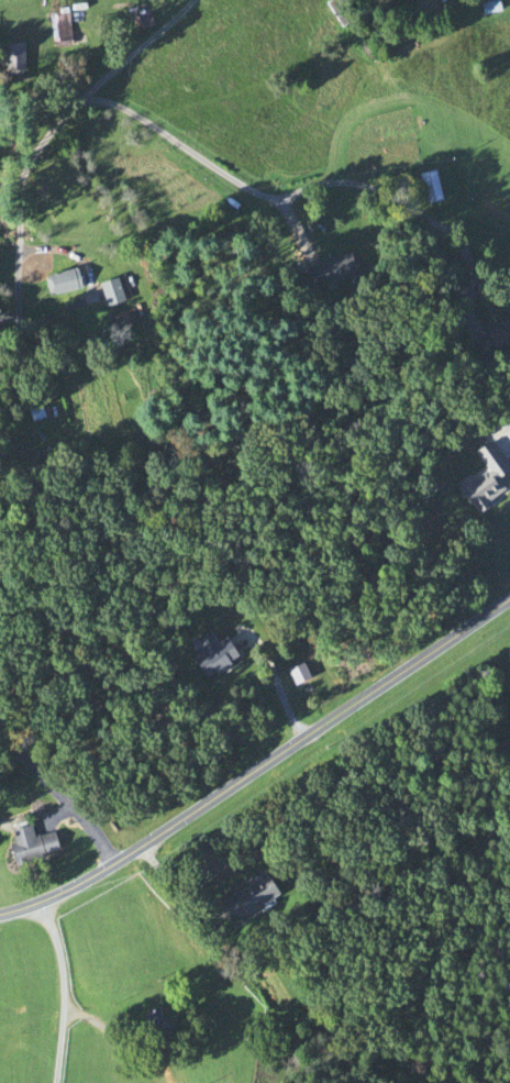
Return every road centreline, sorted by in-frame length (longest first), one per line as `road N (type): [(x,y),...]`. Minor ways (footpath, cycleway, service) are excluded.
road 1 (residential): [(509,597),(85,882),(0,914)]
road 2 (residential): [(0,214),(13,142),(66,79),(159,0)]
road 3 (residential): [(35,904),(57,954),(62,990),(52,1082)]
road 4 (residential): [(113,863),(0,738)]
road 5 (residential): [(0,417),(13,333),(0,279)]

